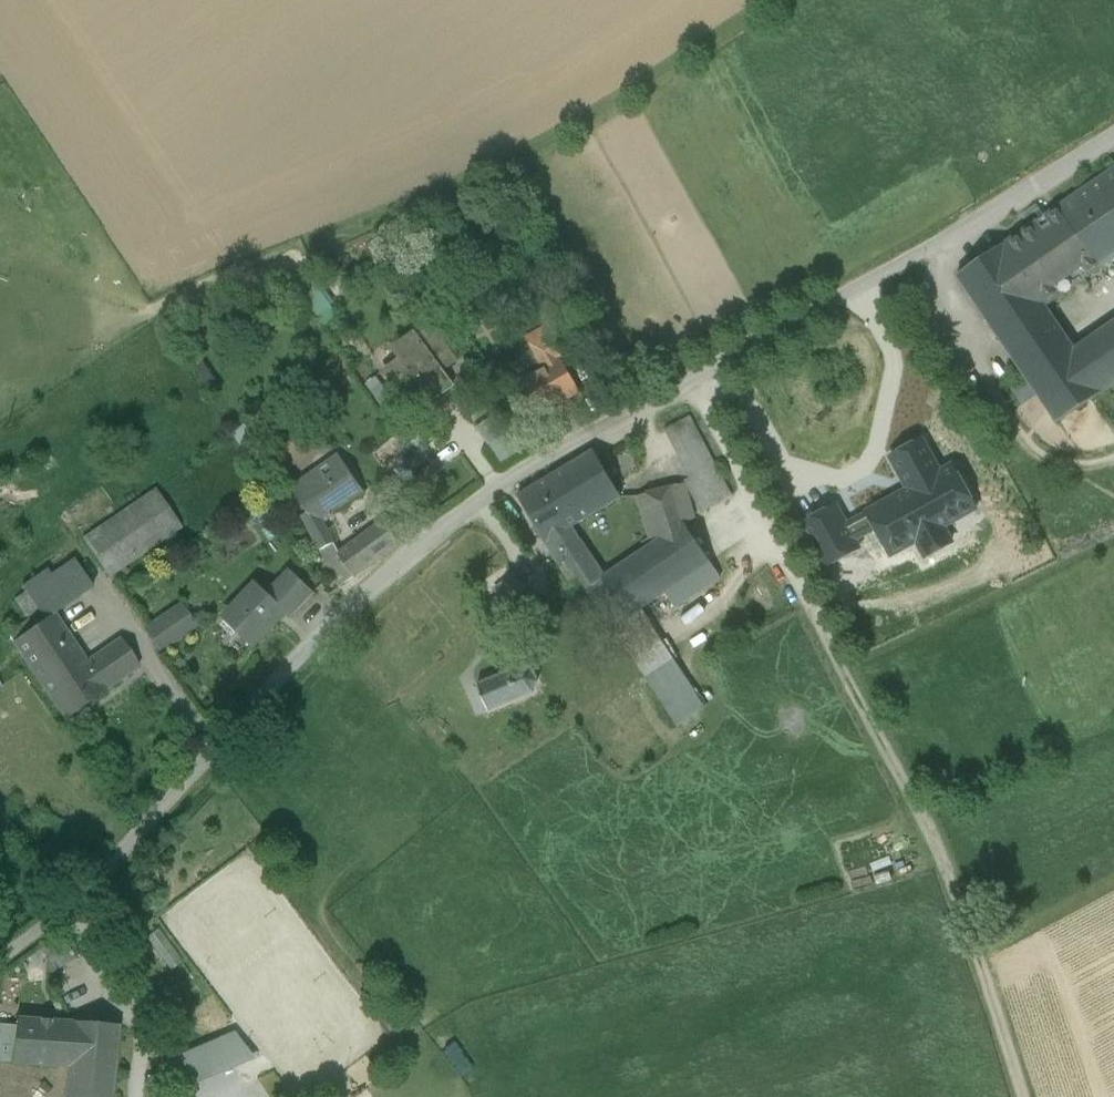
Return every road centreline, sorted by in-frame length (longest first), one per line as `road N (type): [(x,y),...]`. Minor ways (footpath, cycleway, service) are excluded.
road 1 (track): [(1113,134),(926,255),(544,457),(382,572),(95,888),(0,960)]
road 2 (track): [(1024,1096),(931,833),(688,381)]
road 3 (track): [(941,245),(948,307),(1023,441),(1061,465),(1113,458)]
road 4 (track): [(106,593),(216,755)]

